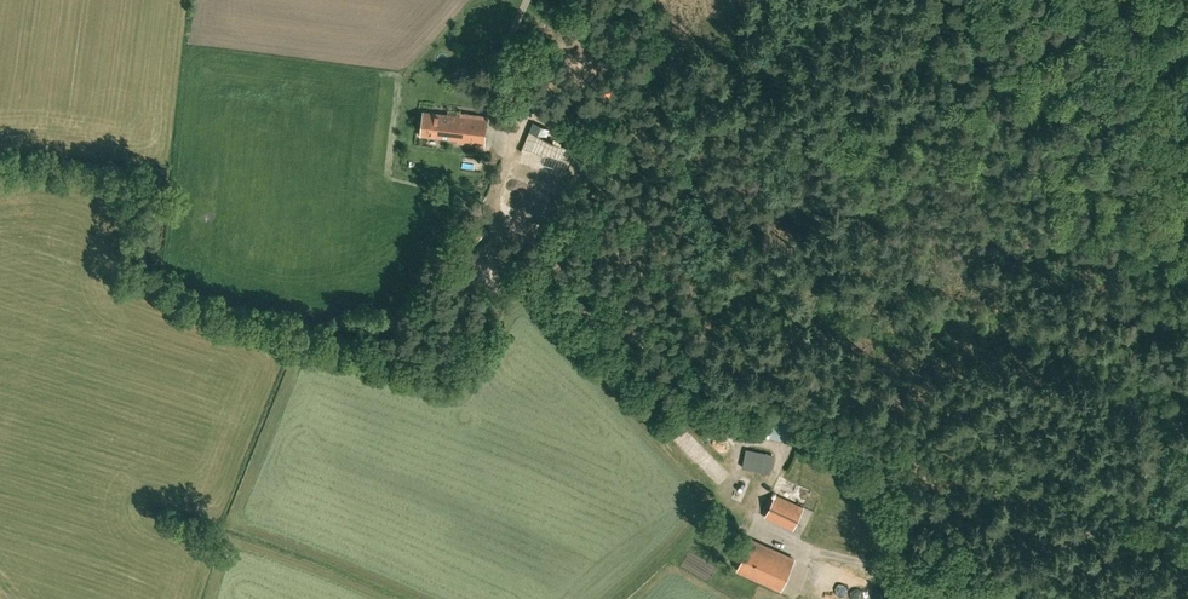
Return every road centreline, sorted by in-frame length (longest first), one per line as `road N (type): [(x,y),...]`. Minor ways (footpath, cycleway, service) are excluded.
road 1 (track): [(1139,509),(1105,511),(1038,544),(954,564),(870,562),(775,529),(708,482),(521,281),(490,209),(498,133)]

